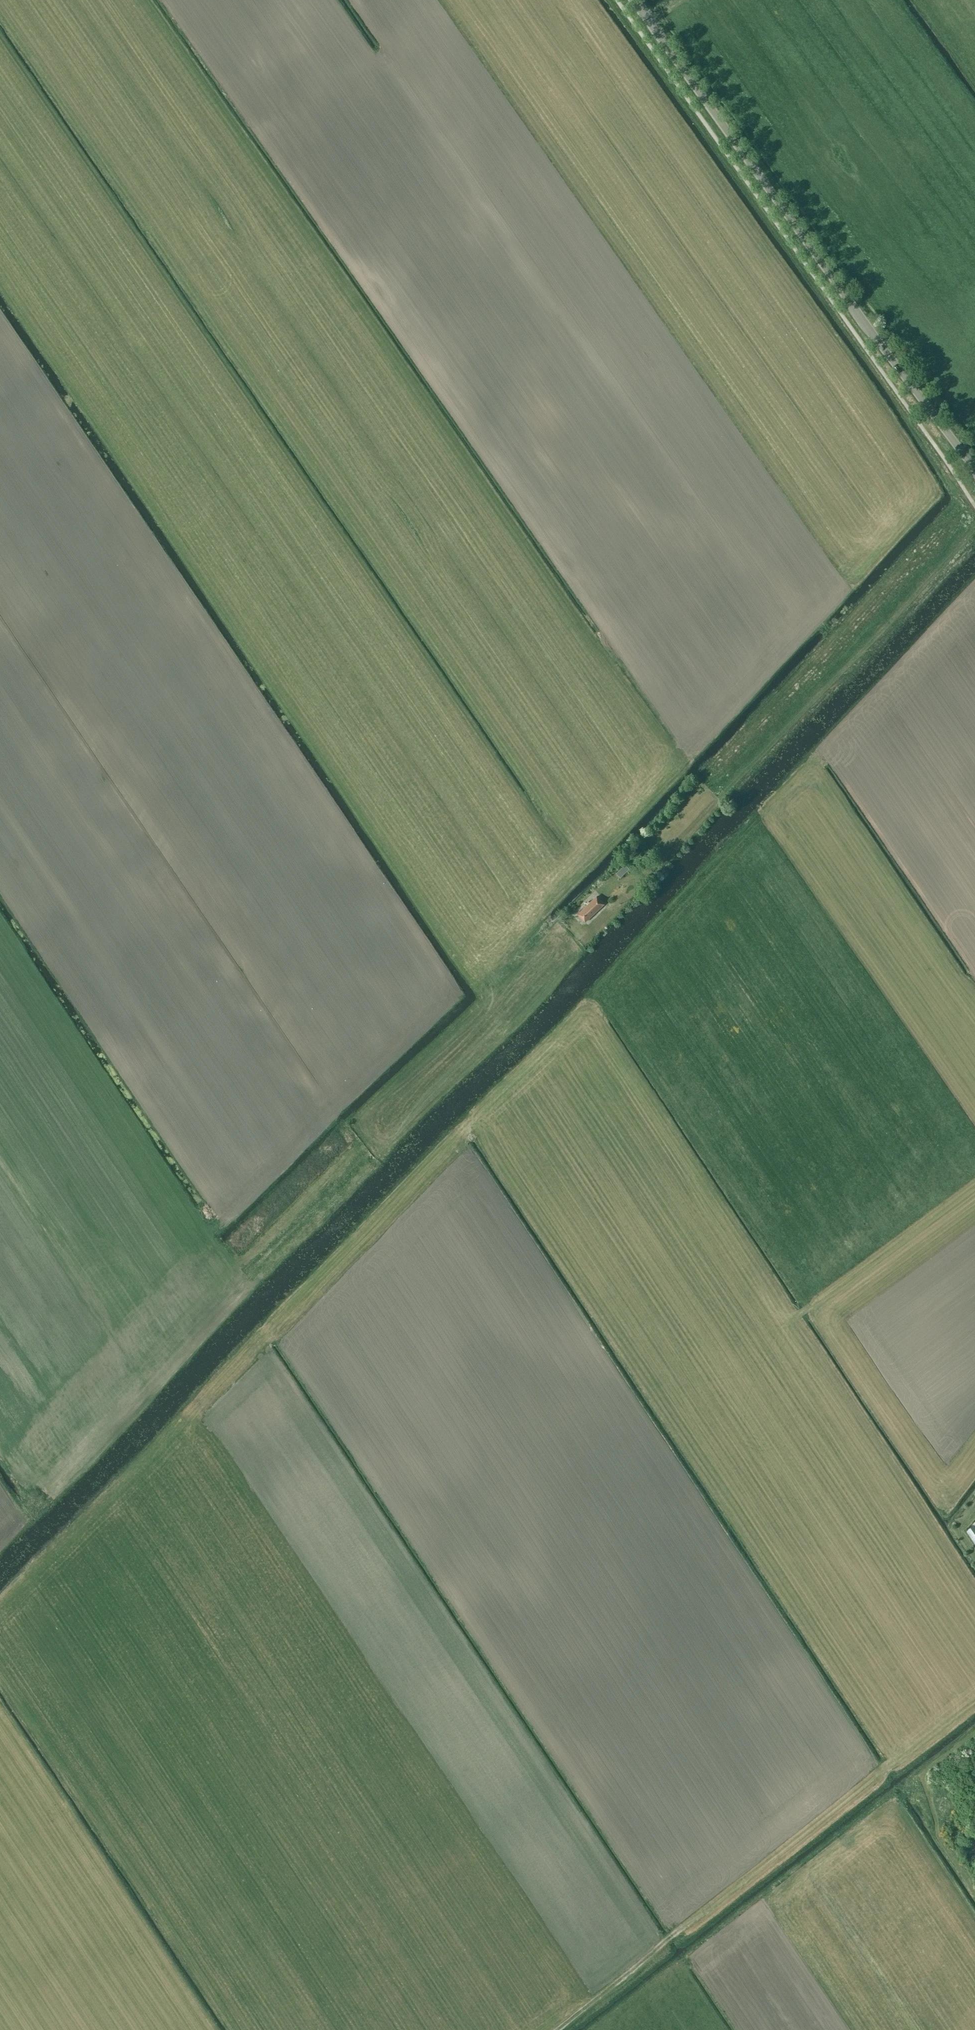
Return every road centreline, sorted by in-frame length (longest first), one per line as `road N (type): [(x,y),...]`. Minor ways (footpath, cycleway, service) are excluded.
road 1 (tertiary): [(974,468),(633,0)]
road 2 (track): [(974,526),(597,926)]
road 3 (track): [(551,2029),(675,1933)]

